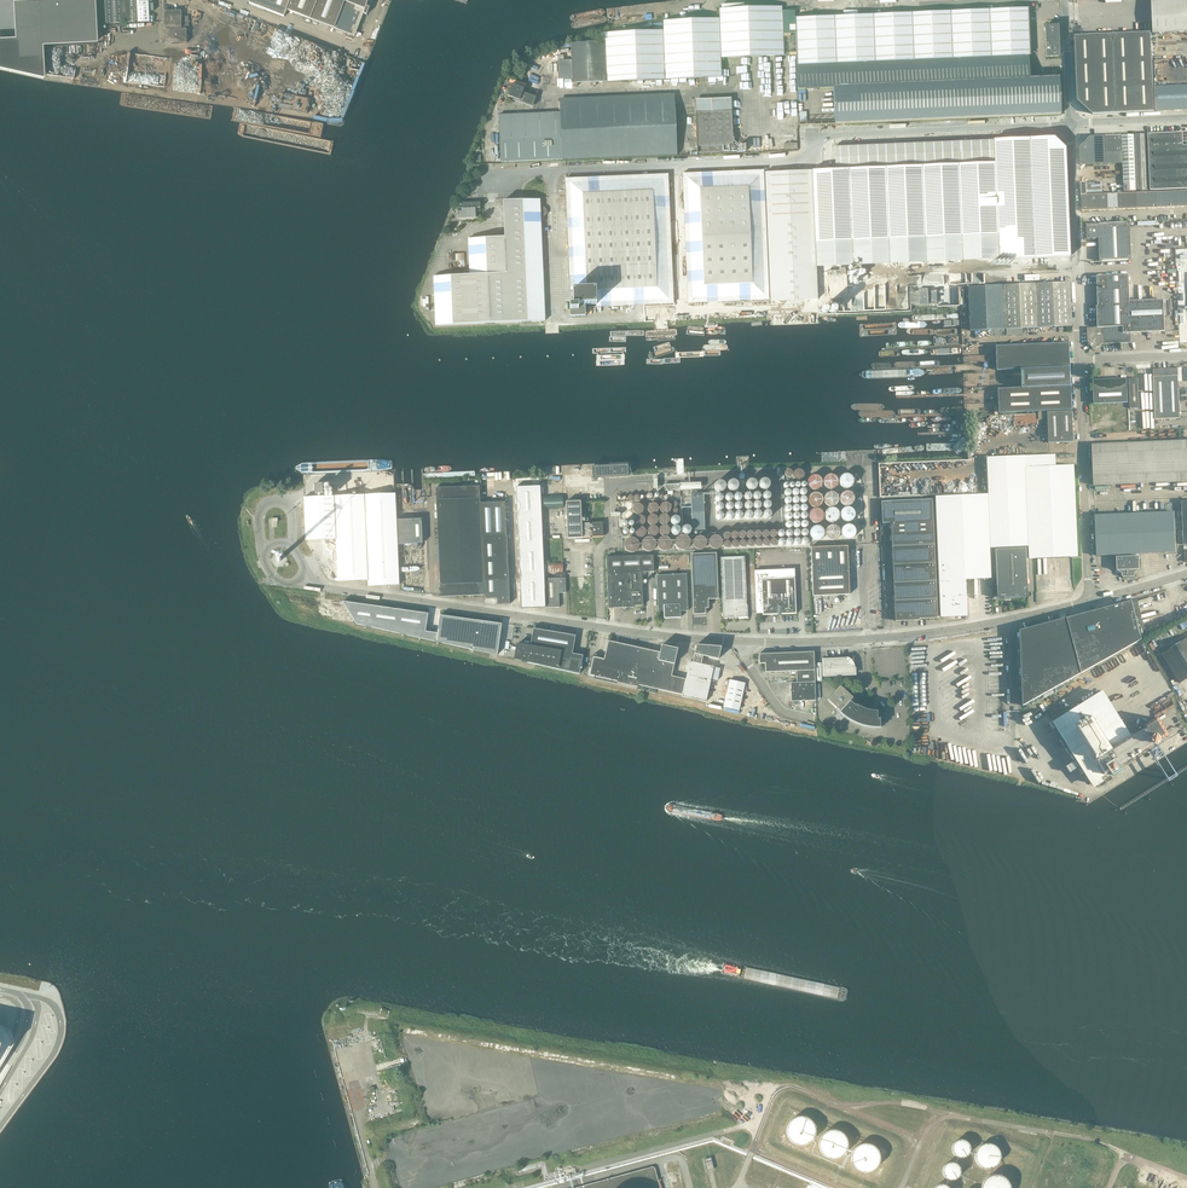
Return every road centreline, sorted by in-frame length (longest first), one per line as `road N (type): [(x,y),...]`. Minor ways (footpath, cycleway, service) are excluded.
road 1 (unclassified): [(479,190),(505,172),(785,161),(805,157),(826,136),(1072,124)]
road 2 (unclassified): [(739,642),(321,589)]
road 3 (unclassified): [(739,642),(893,637),(1090,603)]
road 4 (track): [(403,1061),(719,1099)]
road 5 (unclassified): [(1090,603),(1082,360)]
road 6 (unclassified): [(1082,360),(1072,124)]
road 7 (unclassified): [(1072,124),(1065,0)]

